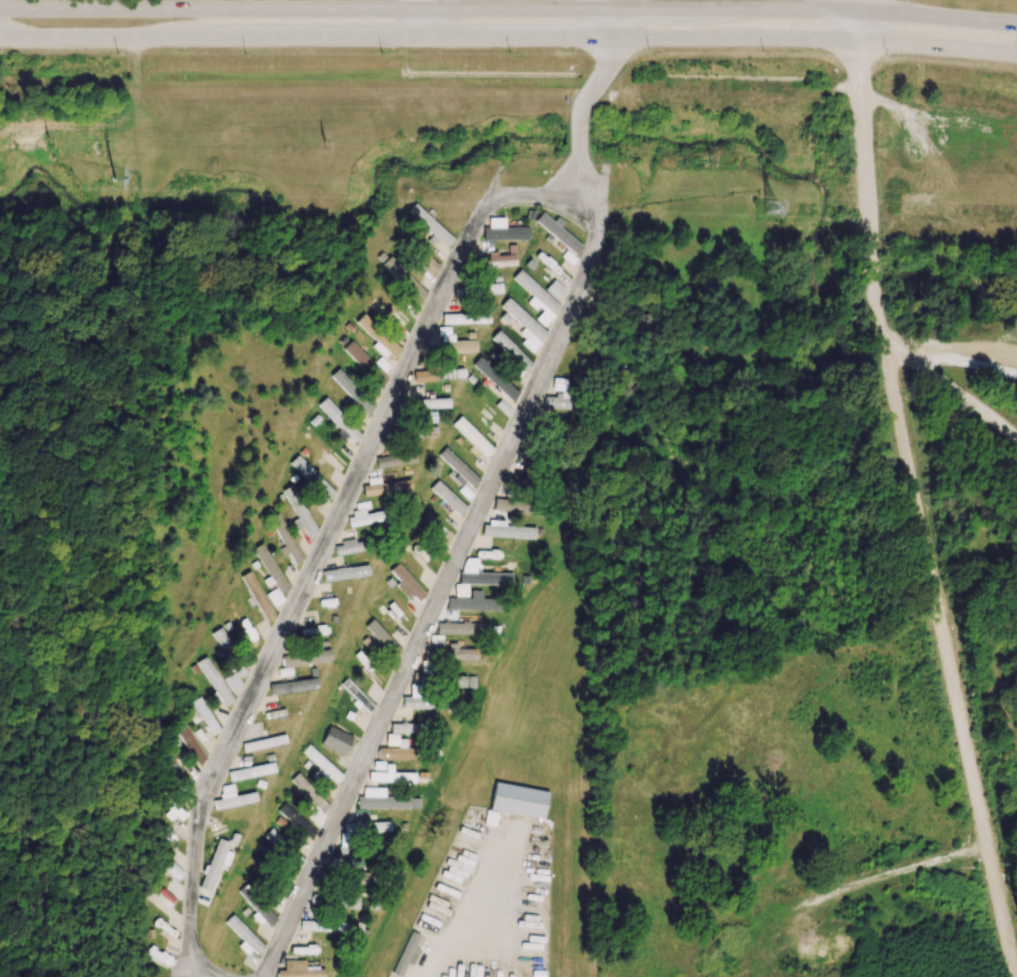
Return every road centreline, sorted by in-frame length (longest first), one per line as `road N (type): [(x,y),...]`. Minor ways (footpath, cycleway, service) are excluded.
road 1 (residential): [(219,976),(206,971),(191,935),(202,802),(443,291),(492,200),(541,196),(585,208),(599,215),(582,286),(264,976)]
road 2 (primary): [(0,39),(749,36),(1016,54)]
road 3 (primary): [(1016,26),(763,10),(0,11)]
road 4 (residential): [(1014,976),(875,302),(858,41)]
road 5 (residential): [(678,618),(930,573)]
road 6 (residential): [(613,11),(612,58),(579,117),(580,165),(599,215)]

